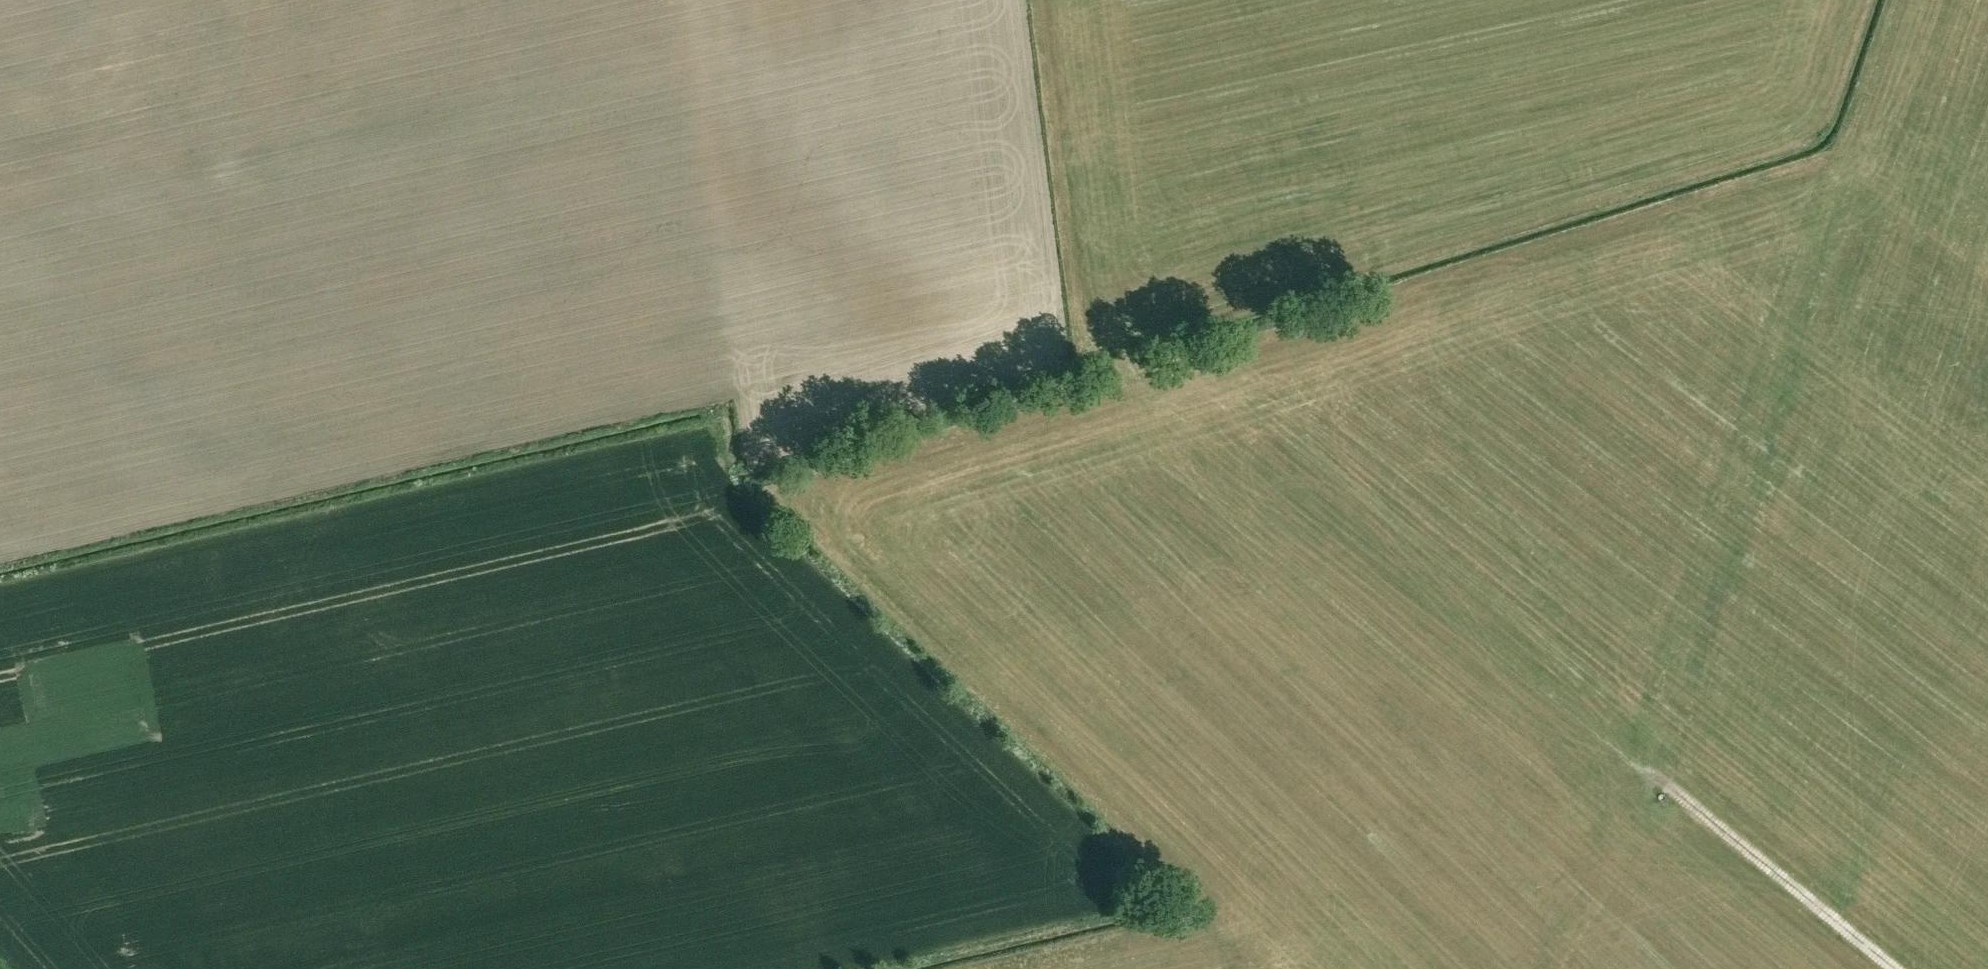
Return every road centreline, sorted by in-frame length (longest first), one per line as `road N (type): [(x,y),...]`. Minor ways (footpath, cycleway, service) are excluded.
road 1 (track): [(1891,0),(1614,801)]

